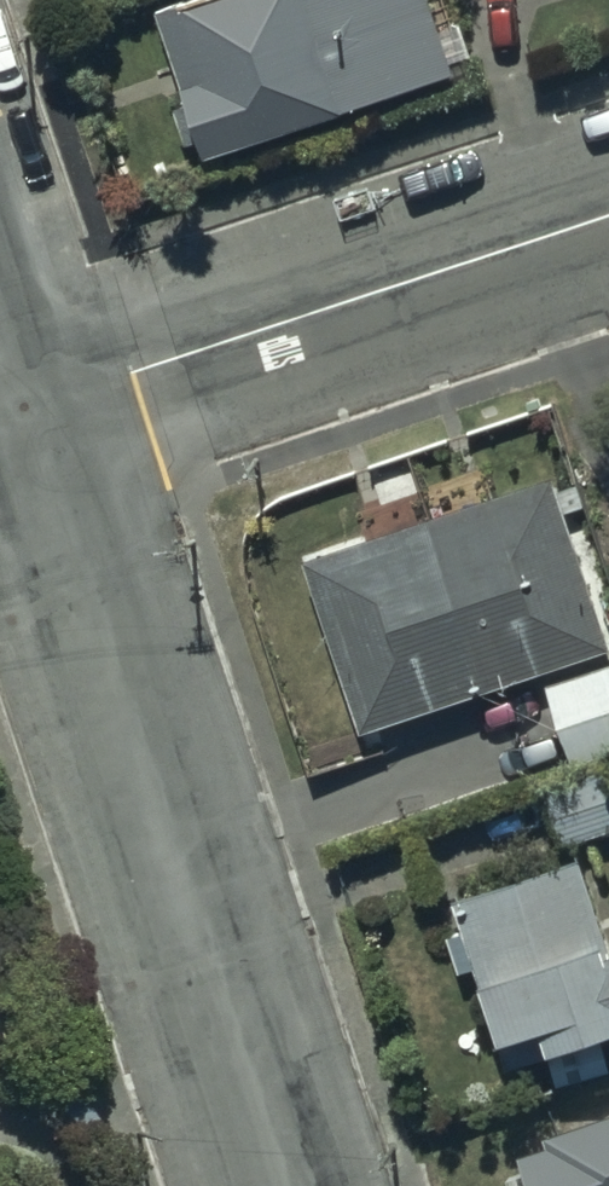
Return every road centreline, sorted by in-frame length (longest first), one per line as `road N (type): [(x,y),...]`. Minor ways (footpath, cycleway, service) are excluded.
road 1 (residential): [(15,415),(272,1185)]
road 2 (residential): [(608,218),(15,415)]

